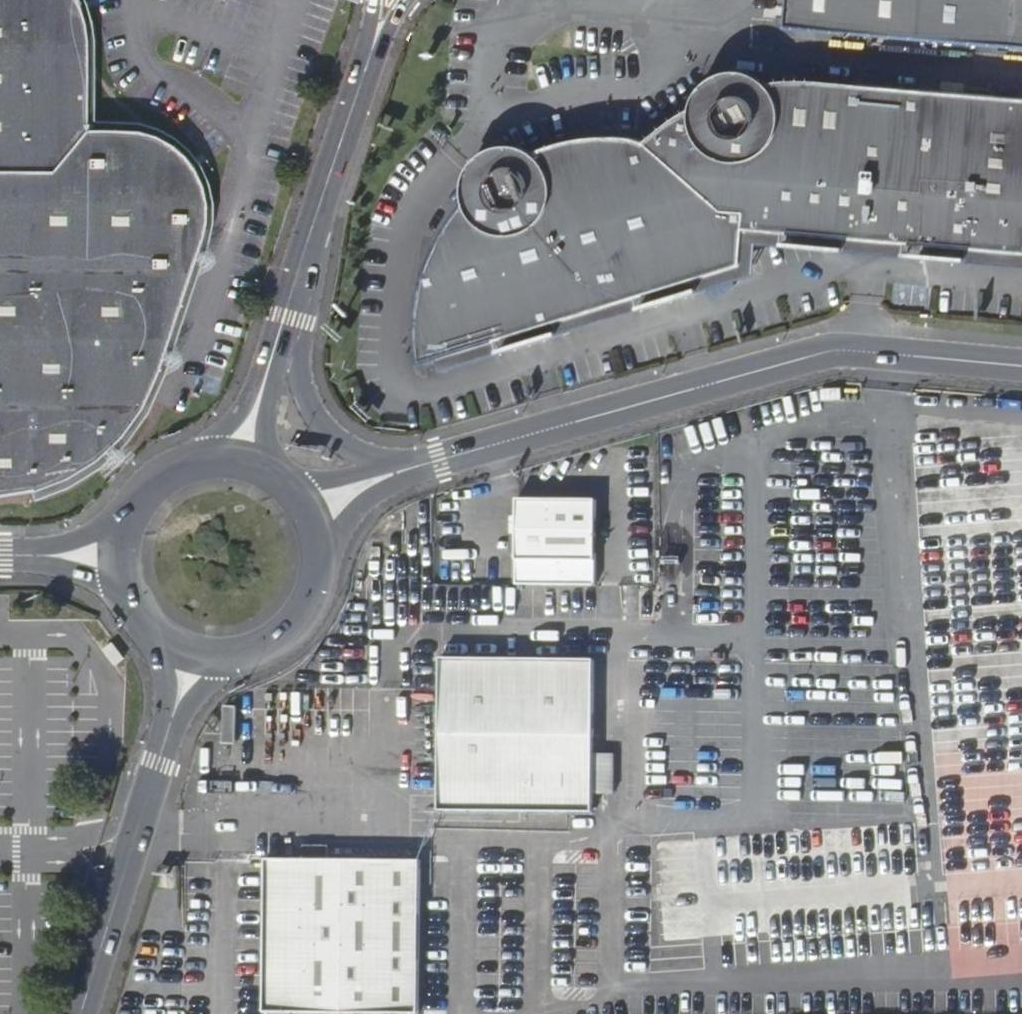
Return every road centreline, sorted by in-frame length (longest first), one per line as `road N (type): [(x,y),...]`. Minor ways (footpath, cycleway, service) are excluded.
road 1 (unclassified): [(406,470),(816,355),(859,351),(1021,366)]
road 2 (unclassified): [(83,1013),(159,769)]
road 3 (unclassified): [(292,289),(363,76)]
road 4 (unclassified): [(373,474),(318,425),(304,401),(292,289)]
road 5 (unclassified): [(284,320),(242,399),(190,467)]
road 6 (unclassified): [(266,474),(284,320)]
road 7 (unclassified): [(159,769),(198,696),(237,654)]
road 8 (unclassified): [(237,654),(286,629),(303,608),(317,555)]
road 9 (unclassified): [(159,634),(168,684),(159,769)]
road 10 (unclassified): [(132,518),(10,557)]
road 11 (unclassified): [(10,557),(130,595)]
road 12 (unclassified): [(317,555),(359,505),(406,470)]

